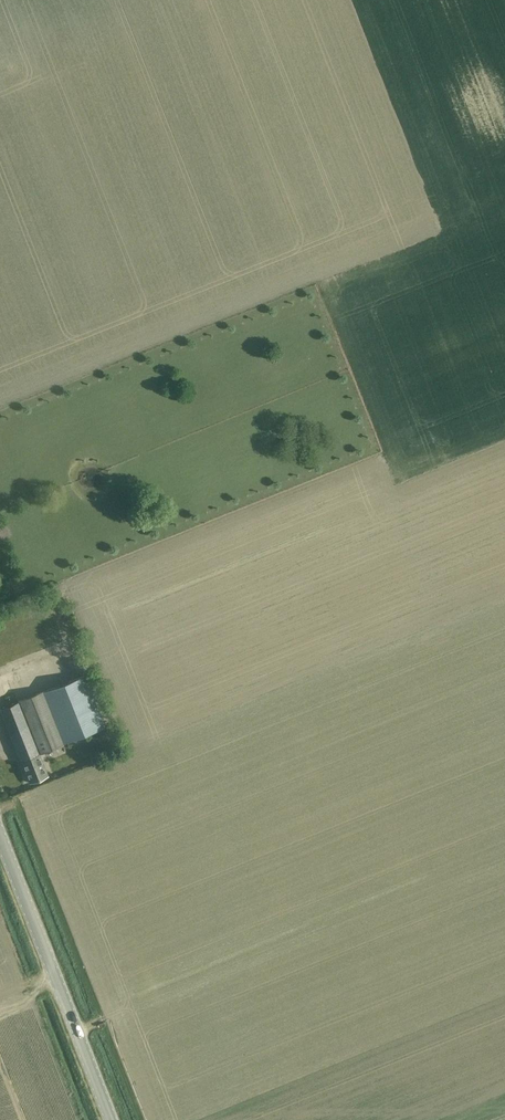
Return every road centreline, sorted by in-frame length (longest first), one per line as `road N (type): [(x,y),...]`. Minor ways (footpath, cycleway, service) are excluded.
road 1 (tertiary): [(109,1119),(0,843)]

